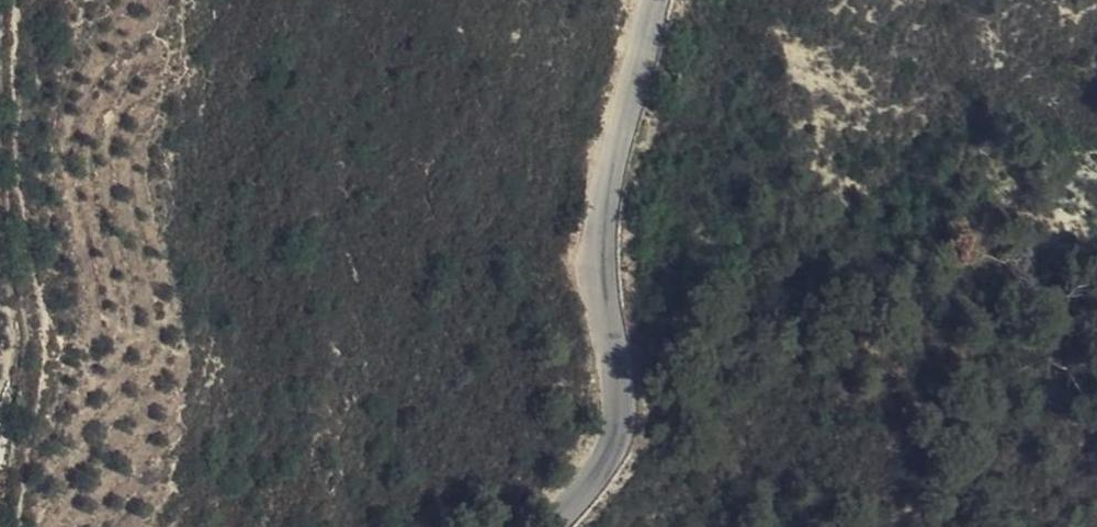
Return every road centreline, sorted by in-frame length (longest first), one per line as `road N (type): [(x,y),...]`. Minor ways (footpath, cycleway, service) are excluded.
road 1 (tertiary): [(551,526),(589,486),(611,443),(620,395),(600,269),(603,207),(648,0)]
road 2 (track): [(19,526),(47,360),(8,0)]

